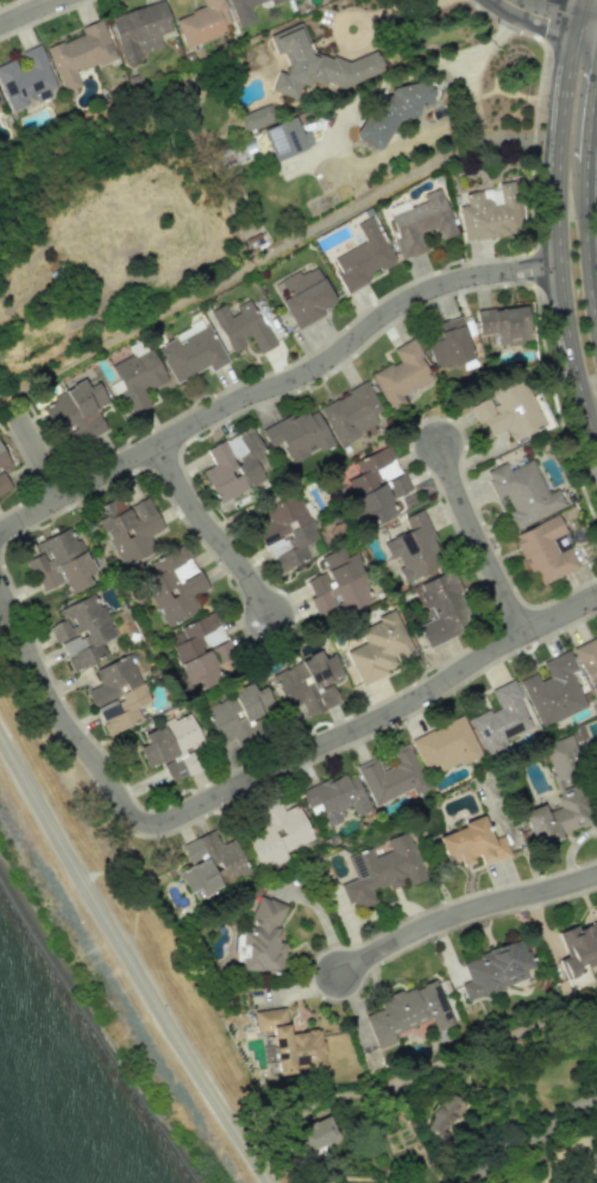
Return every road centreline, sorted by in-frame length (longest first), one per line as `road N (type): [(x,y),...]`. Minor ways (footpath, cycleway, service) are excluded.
road 1 (residential): [(0,577),(64,716),(132,811),(162,824),(415,703),(596,595)]
road 2 (residential): [(563,270),(479,276),(417,297),(300,378),(245,398),(0,540)]
road 3 (secondary): [(571,30),(558,182),(563,270),(595,441)]
road 4 (residential): [(596,873),(446,919),(344,974)]
road 5 (residential): [(524,634),(442,443)]
road 6 (residential): [(159,446),(274,619)]
road 7 (secondary): [(596,329),(584,161)]
road 8 (secondary): [(584,161),(596,40)]

